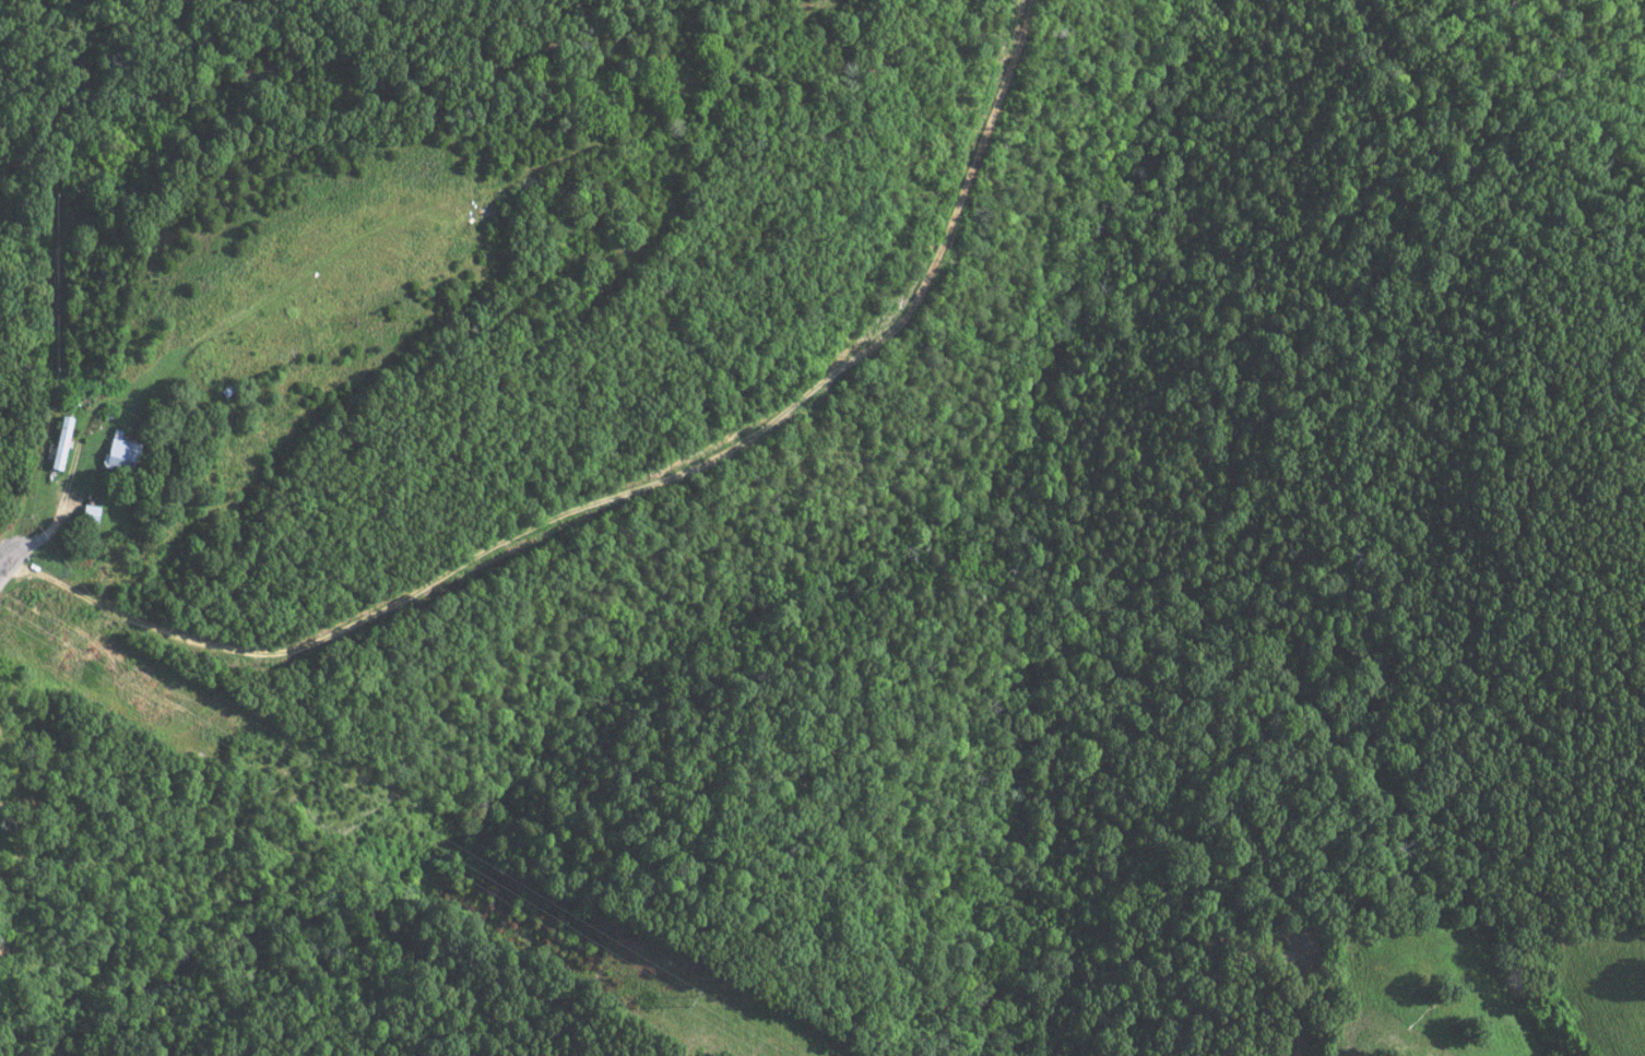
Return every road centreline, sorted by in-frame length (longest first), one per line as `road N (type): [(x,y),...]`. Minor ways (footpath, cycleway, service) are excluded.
road 1 (track): [(10,558),(147,624),(258,656),(323,636),(518,532),(754,429),(874,343),(918,277),(1021,0)]

